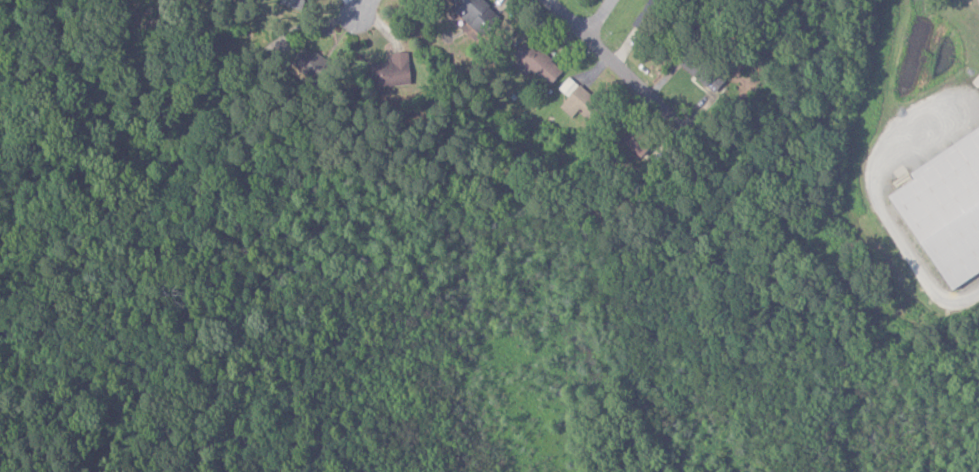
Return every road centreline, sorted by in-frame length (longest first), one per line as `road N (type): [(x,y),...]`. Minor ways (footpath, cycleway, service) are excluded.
road 1 (residential): [(690,143),(552,0)]

